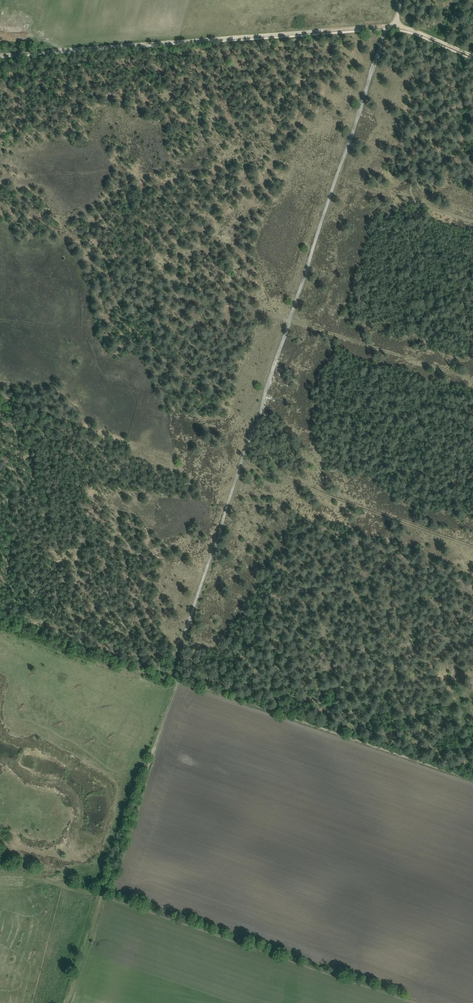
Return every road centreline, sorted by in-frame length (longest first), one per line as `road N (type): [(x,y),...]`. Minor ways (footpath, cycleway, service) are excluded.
road 1 (track): [(175,676),(384,27)]
road 2 (track): [(472,56),(409,28),(384,27),(0,54)]
road 3 (track): [(66,1002),(175,676)]
road 4 (track): [(103,896),(411,1002)]
road 5 (track): [(472,779),(175,676)]
road 6 (track): [(169,674),(0,616)]

